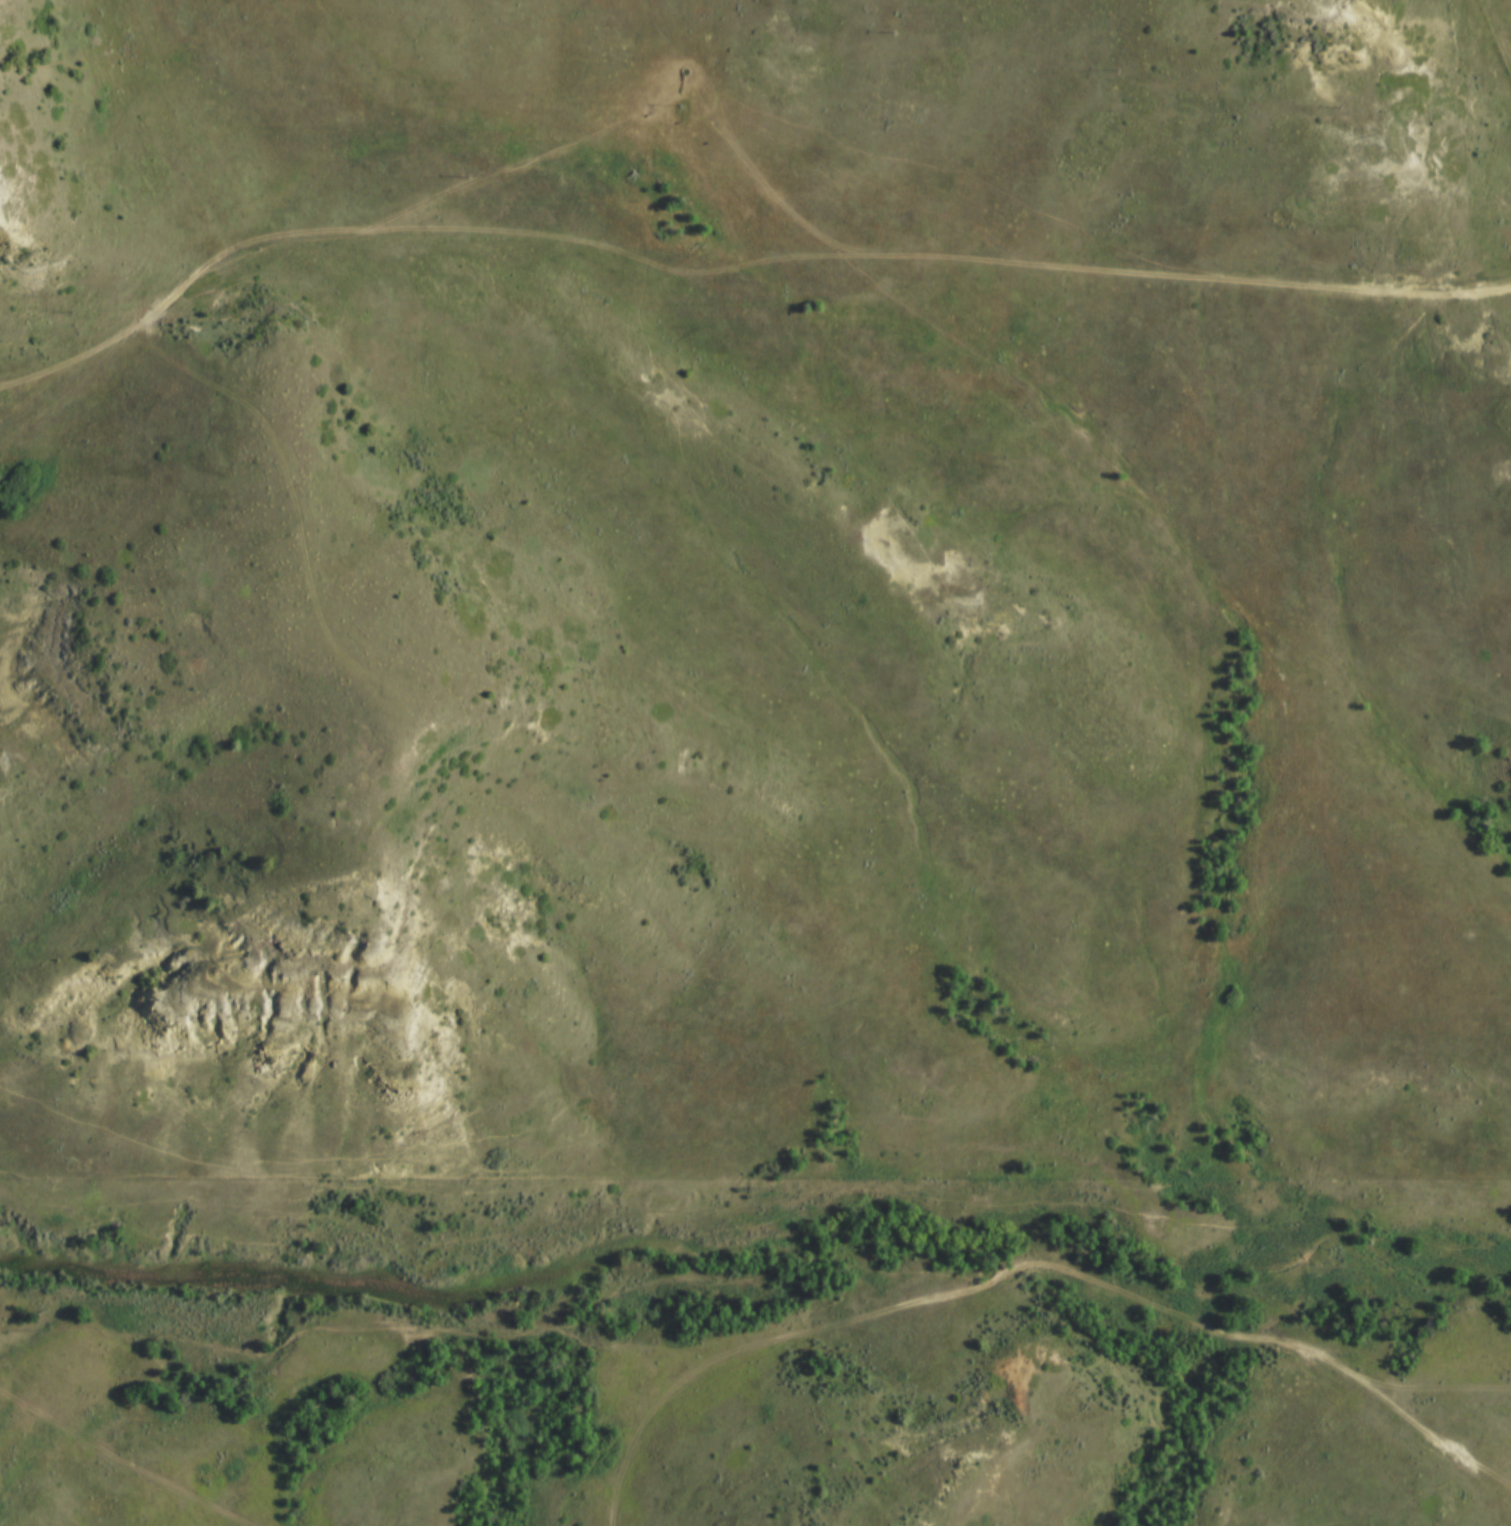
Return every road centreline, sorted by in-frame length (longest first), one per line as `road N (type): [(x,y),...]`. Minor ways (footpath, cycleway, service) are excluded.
road 1 (track): [(0,389),(111,344),(253,241),(324,231),(508,230),(636,253),(951,258),(1438,293),(1510,289)]

